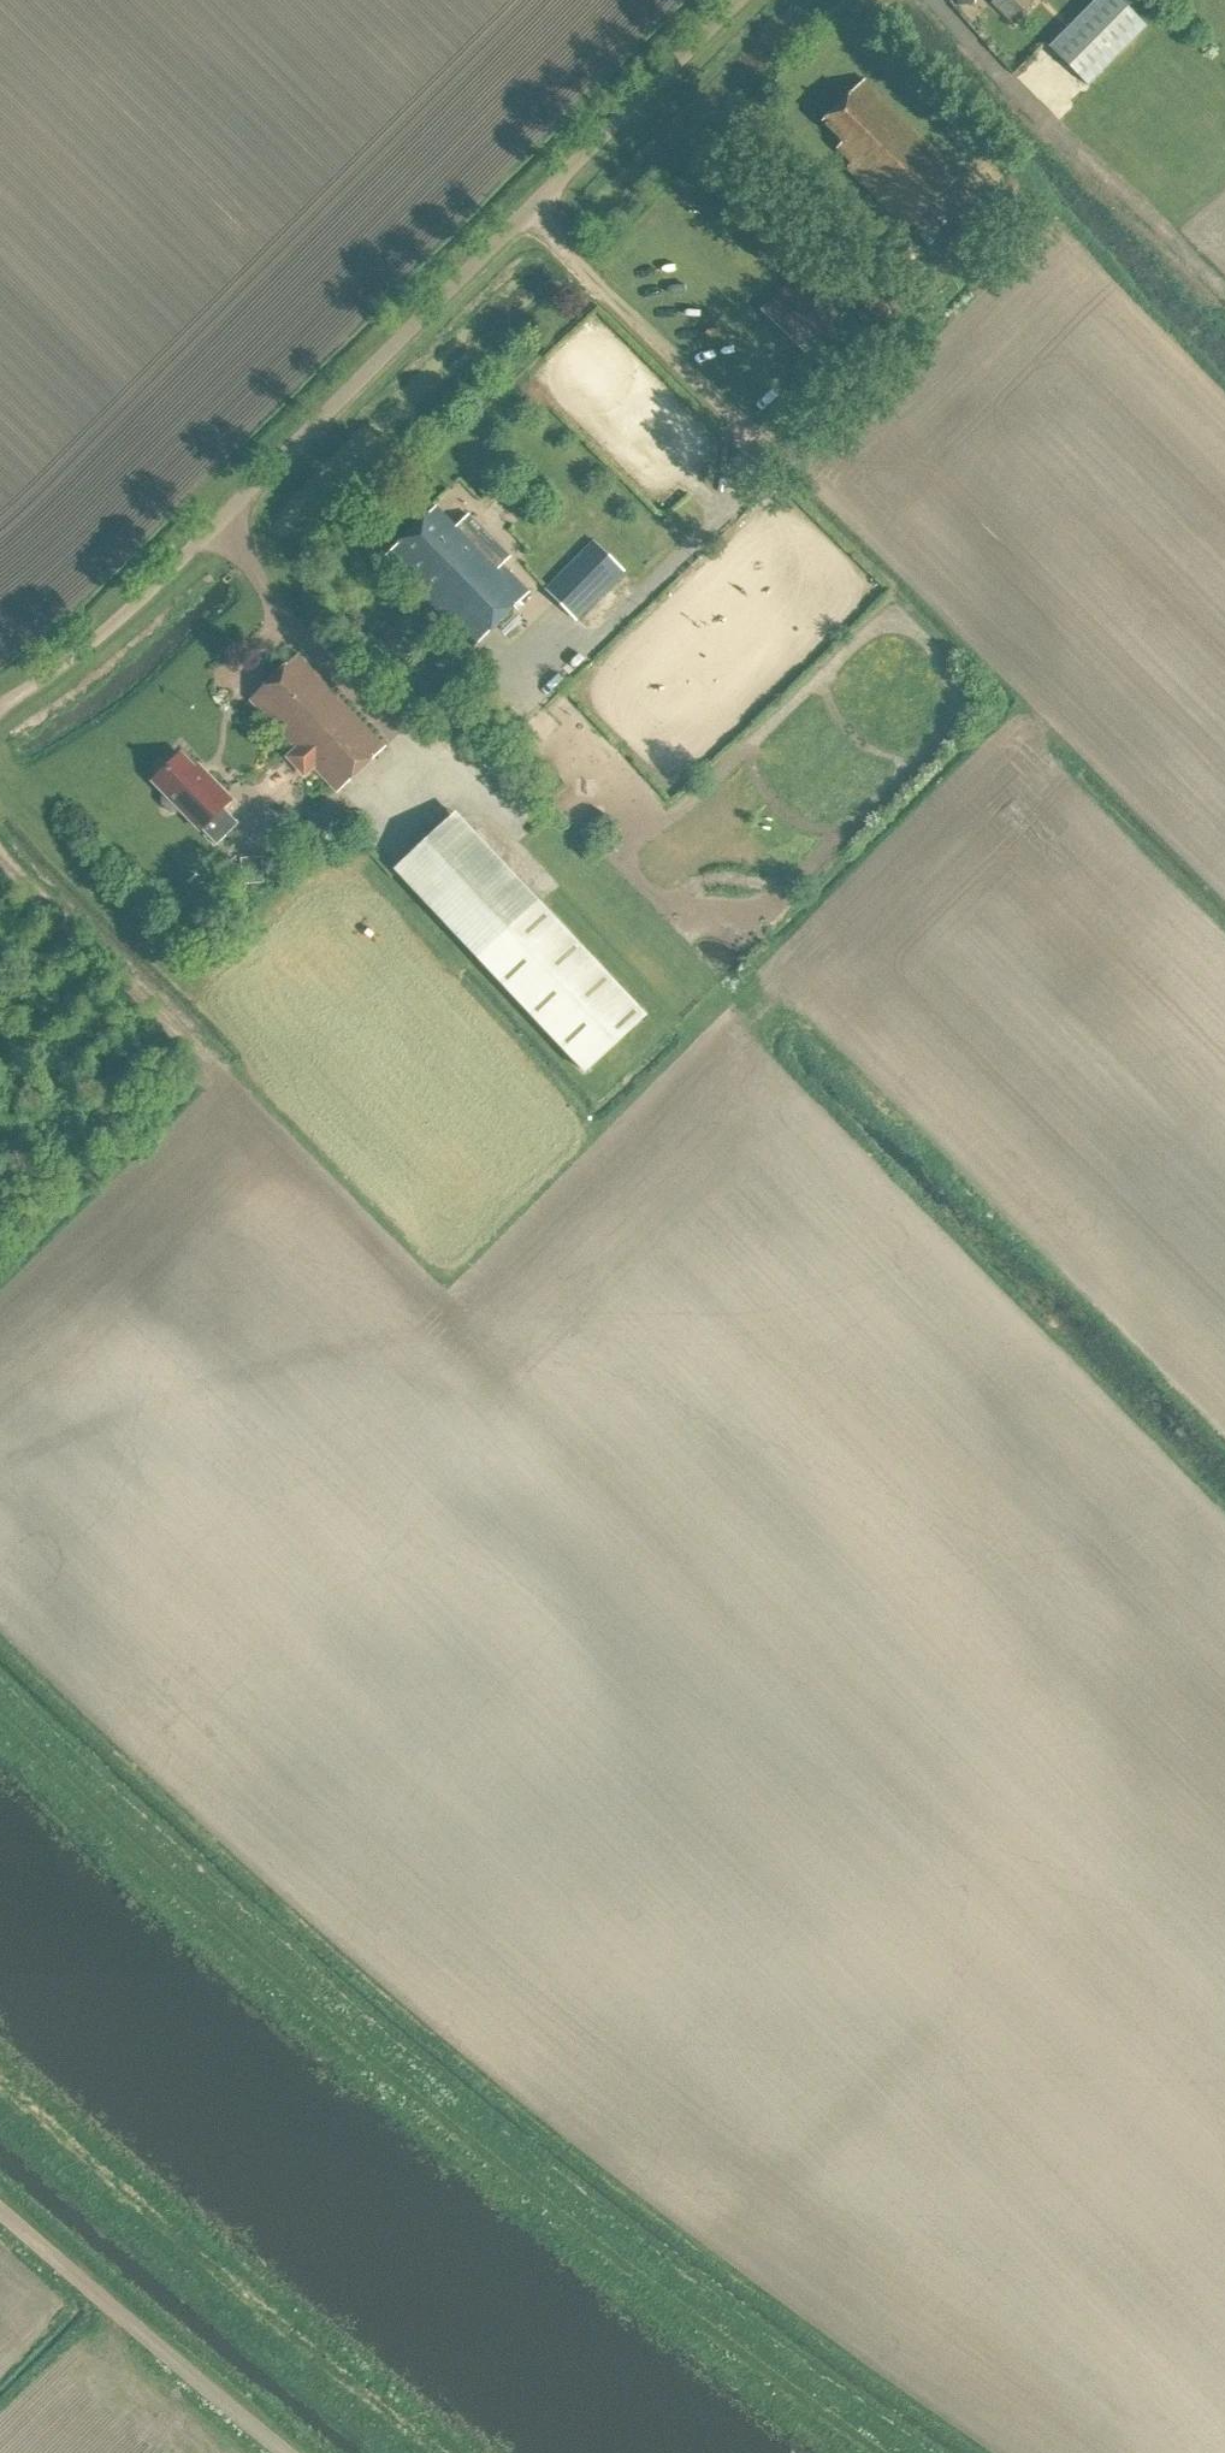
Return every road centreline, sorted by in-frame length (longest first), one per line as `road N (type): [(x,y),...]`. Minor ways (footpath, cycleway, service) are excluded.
road 1 (unclassified): [(0,705),(105,627),(393,358),(731,0)]
road 2 (unclassified): [(290,2452),(0,2207)]

